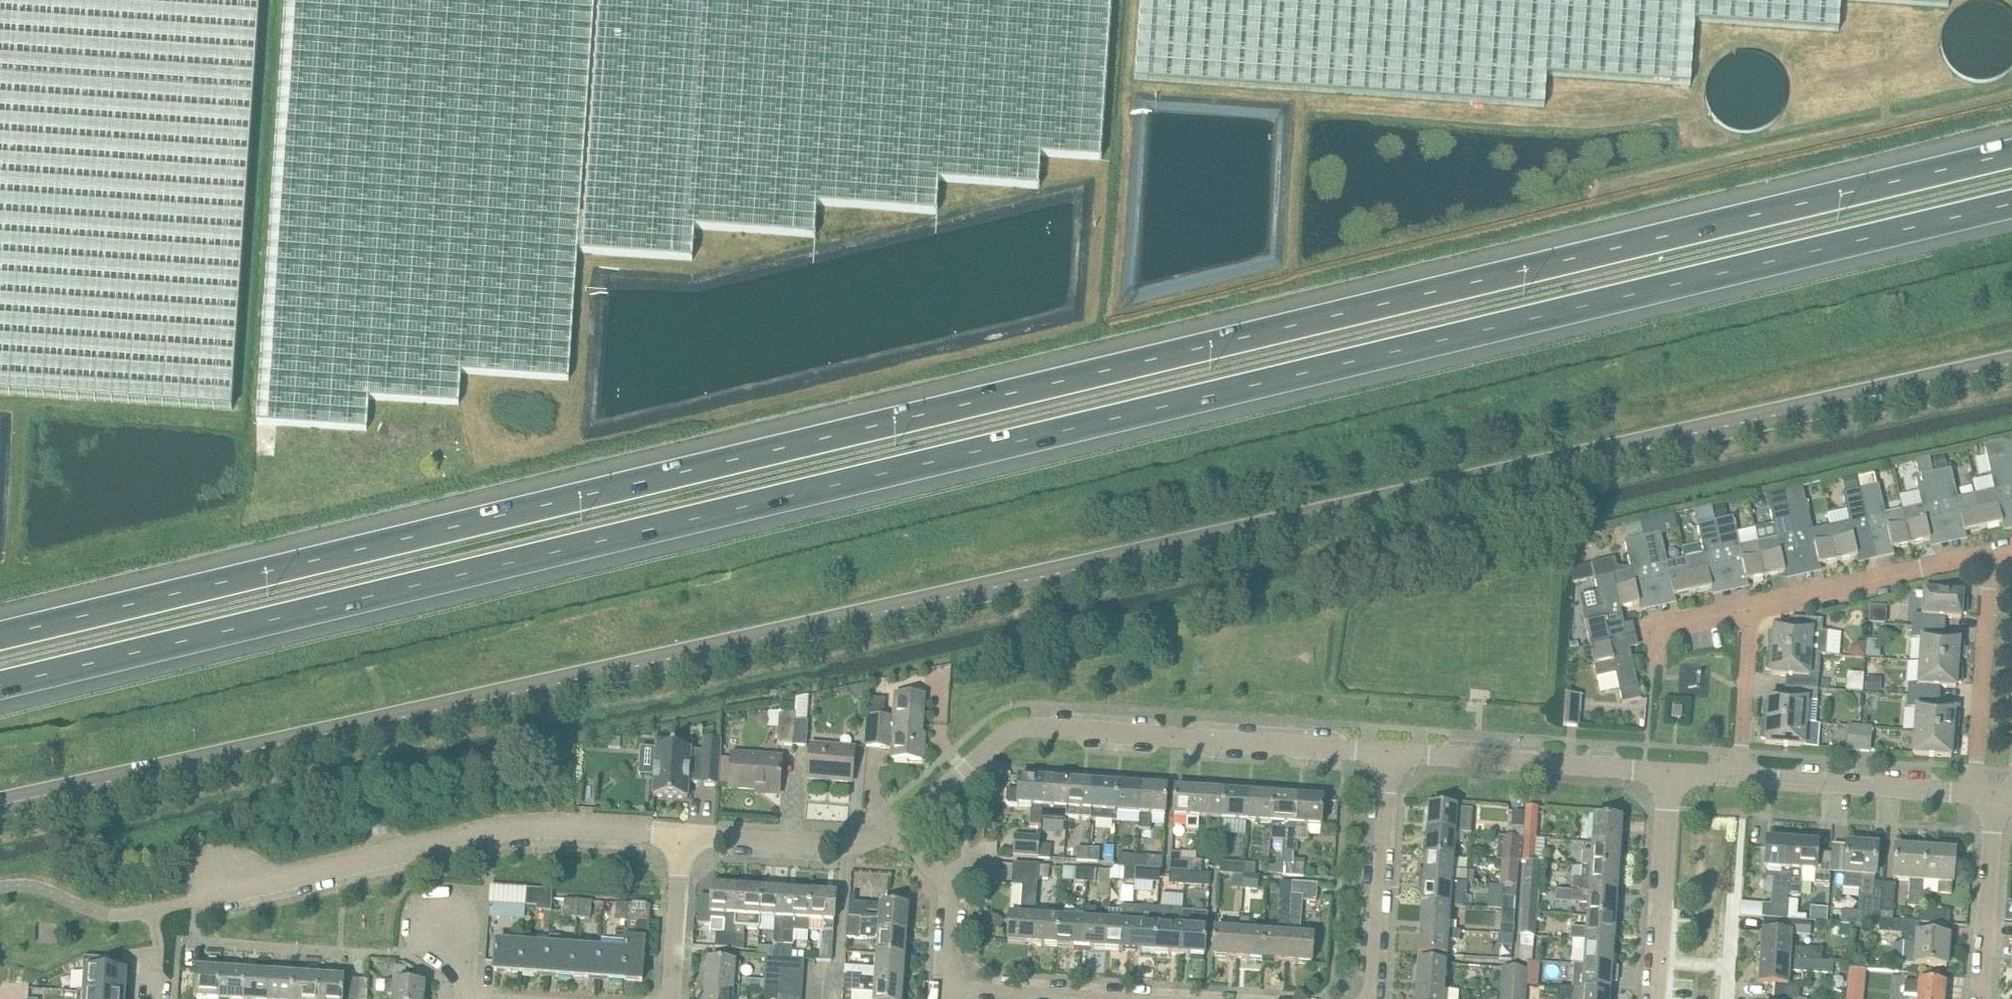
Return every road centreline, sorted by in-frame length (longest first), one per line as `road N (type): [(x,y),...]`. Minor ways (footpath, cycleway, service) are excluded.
road 1 (motorway): [(2011,152),(0,633)]
road 2 (motorway): [(0,685),(2011,204)]
road 3 (secondary): [(0,804),(2011,358)]
road 4 (residential): [(1391,751),(1015,728),(899,826)]
road 5 (residential): [(682,833),(520,827),(301,873),(225,875)]
road 6 (residential): [(1669,771),(1391,751)]
road 7 (residential): [(1749,608),(1991,554)]
road 8 (residential): [(1374,998),(1391,751)]
road 9 (residential): [(1991,554),(1974,792)]
road 10 (residential): [(1974,792),(1739,776)]
road 11 (residential): [(1654,998),(1669,771)]
road 12 (residential): [(899,826),(834,843),(682,833)]
road 13 (residential): [(1980,998),(1995,794)]
road 14 (residential): [(941,988),(946,884),(899,826)]
road 15 (unclassified): [(1739,776),(1749,608)]
road 16 (residential): [(671,998),(682,833)]
road 17 (residential): [(1097,998),(941,988)]
road 18 (residential): [(1659,662),(1652,629),(1749,608)]

